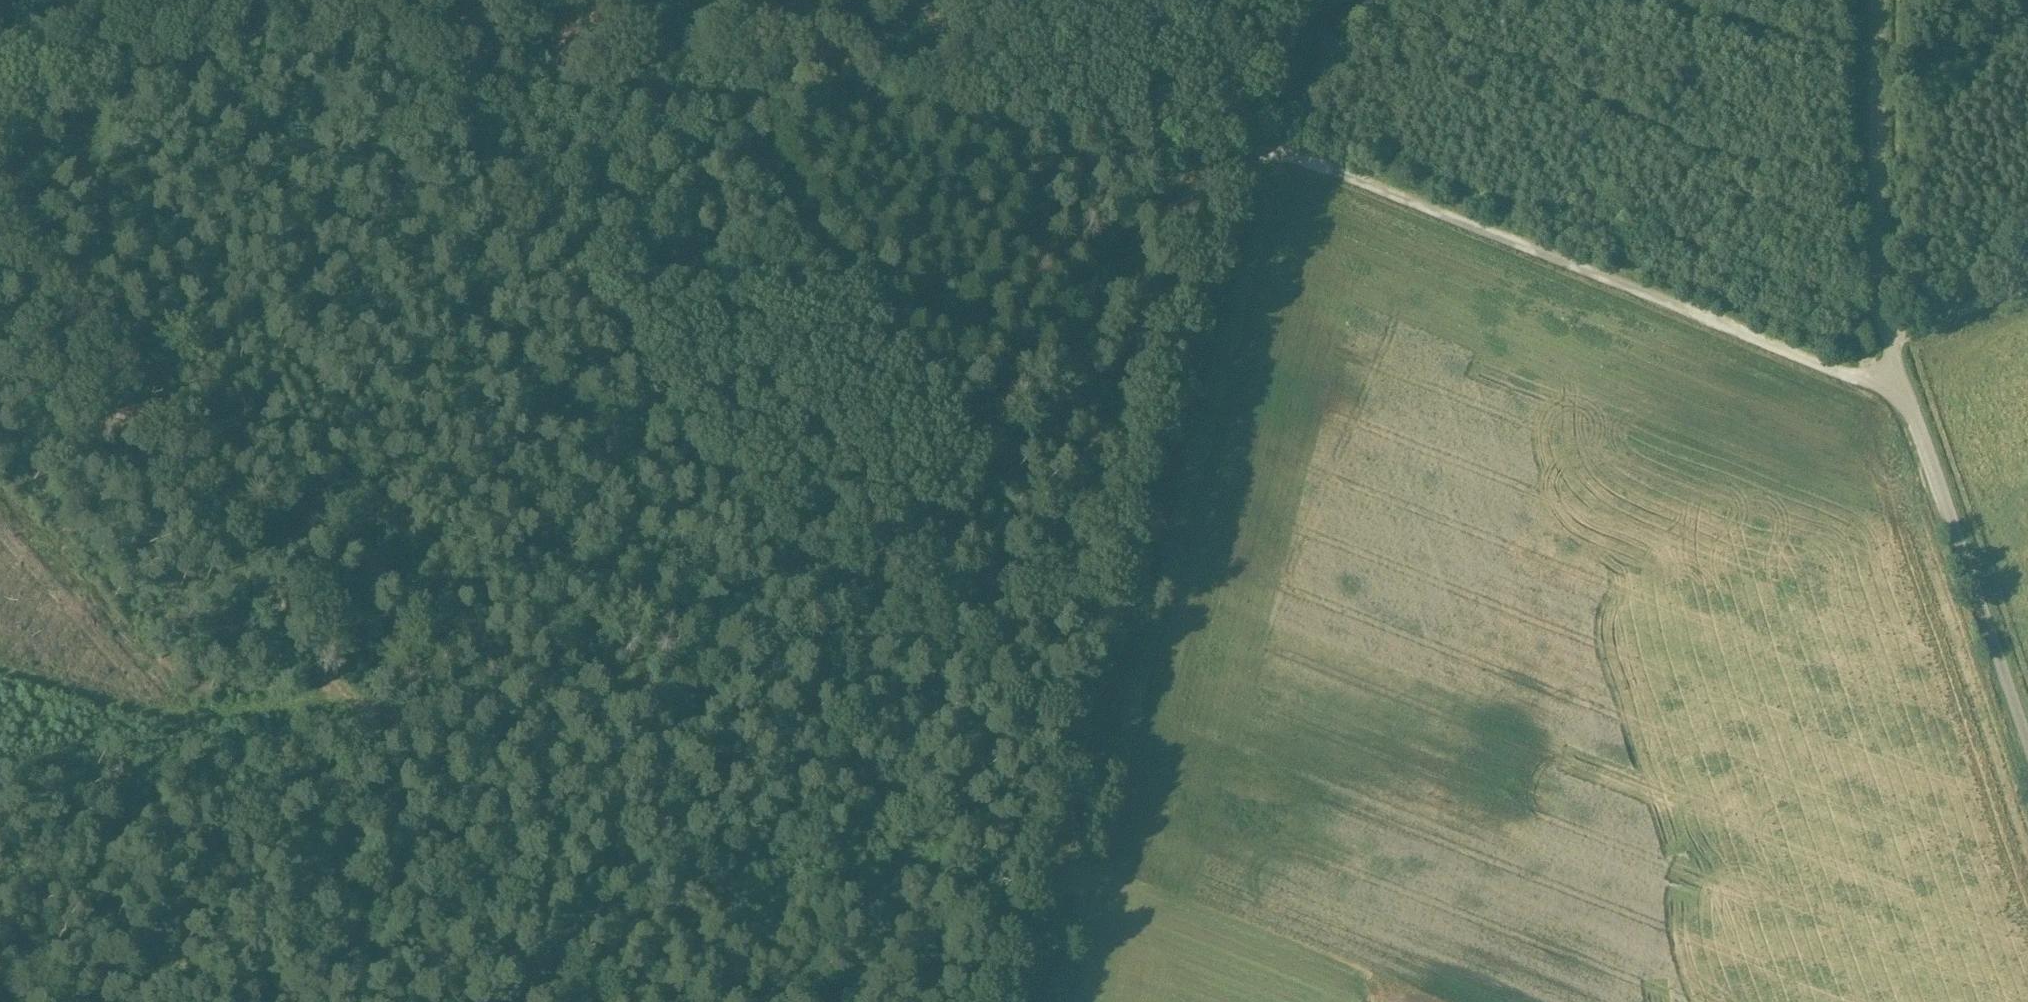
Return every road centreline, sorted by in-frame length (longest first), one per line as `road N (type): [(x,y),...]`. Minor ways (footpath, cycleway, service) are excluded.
road 1 (track): [(0,60),(163,60),(1254,139),(1846,375),(1897,369)]
road 2 (track): [(1254,139),(1034,1001)]
road 3 (track): [(1877,0),(1874,302),(1887,339),(2027,285)]
road 4 (unclassified): [(1887,339),(2027,763)]

